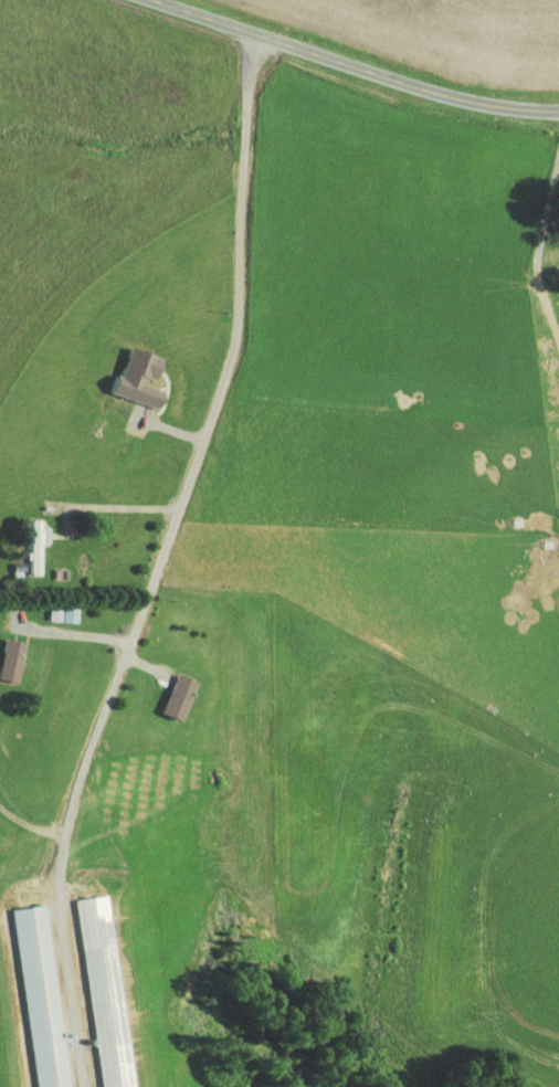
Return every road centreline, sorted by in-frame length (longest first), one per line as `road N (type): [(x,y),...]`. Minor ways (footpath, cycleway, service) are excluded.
road 1 (residential): [(254,32),(241,329),(43,875),(33,962),(36,1086)]
road 2 (tertiary): [(158,0),(470,101),(558,110)]

